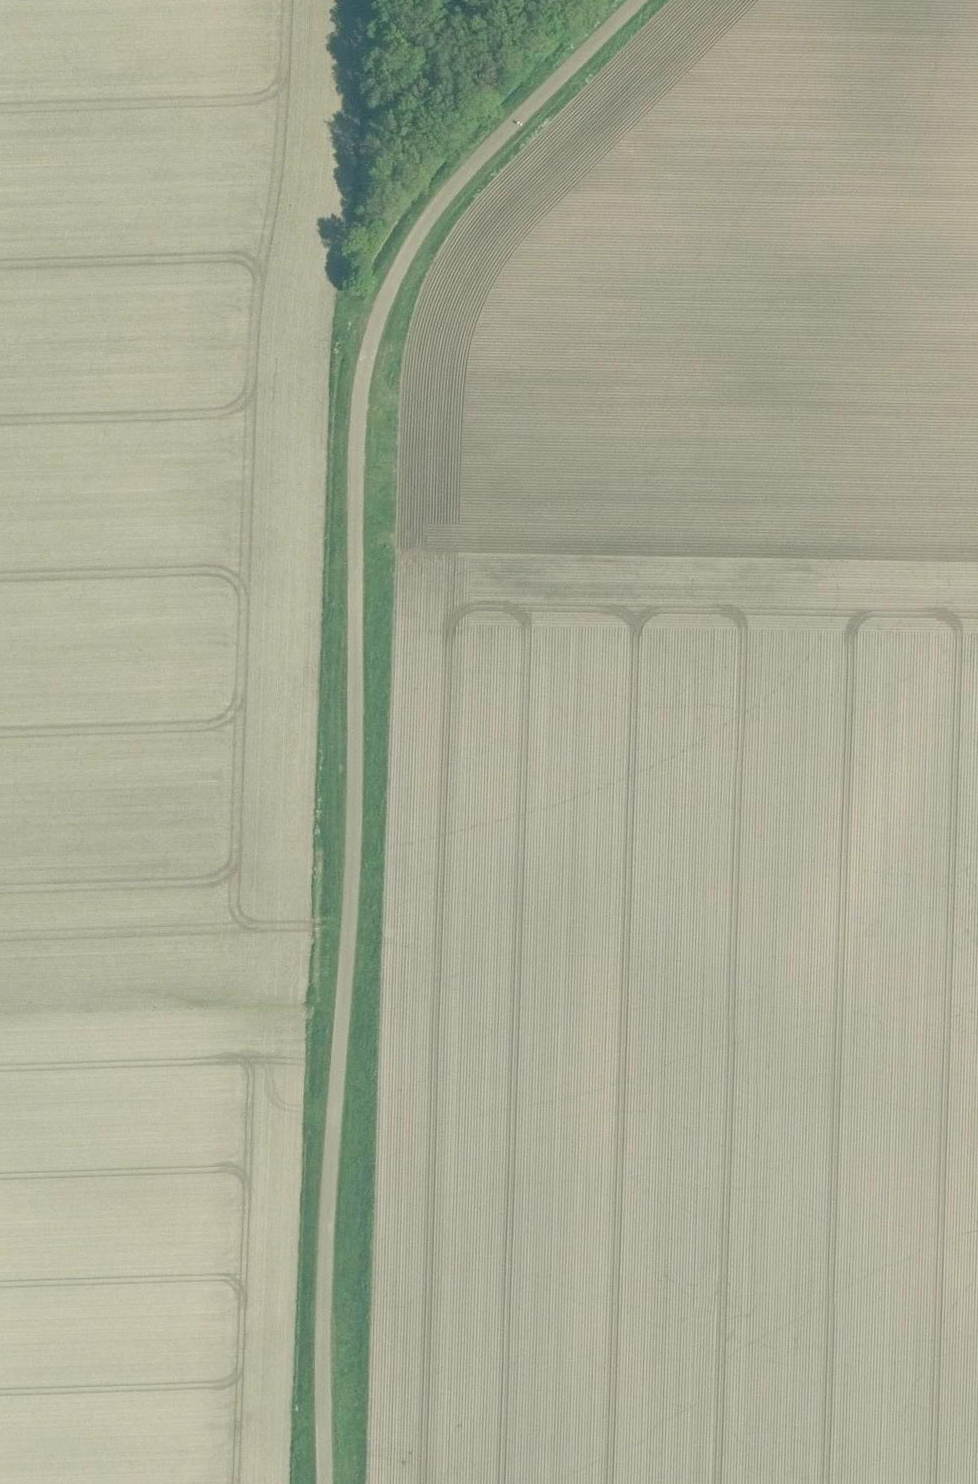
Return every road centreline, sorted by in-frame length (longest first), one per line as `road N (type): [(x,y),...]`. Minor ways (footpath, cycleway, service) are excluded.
road 1 (unclassified): [(325,1483),(325,1269),(348,940),(359,390),(376,326),(424,223),(639,0)]

